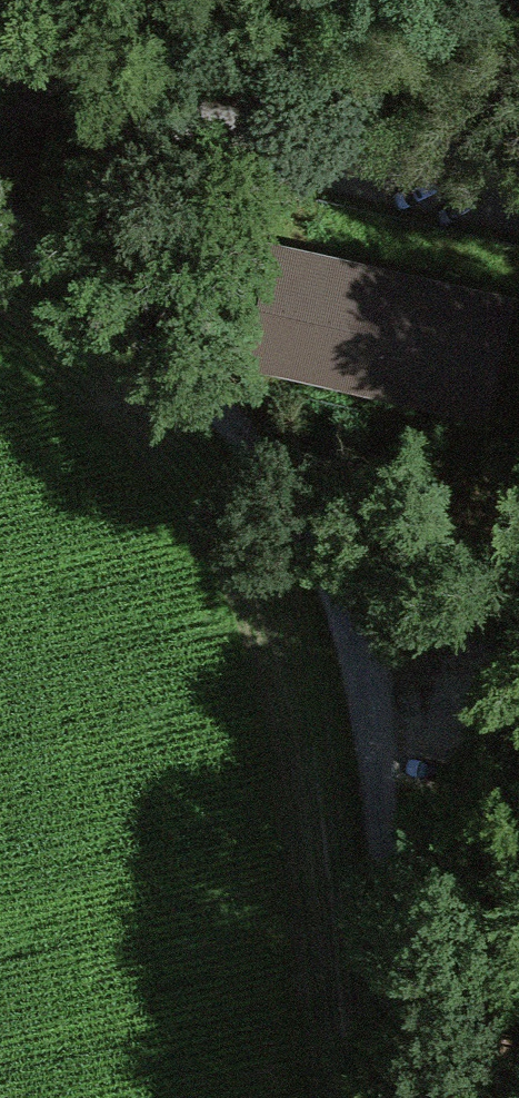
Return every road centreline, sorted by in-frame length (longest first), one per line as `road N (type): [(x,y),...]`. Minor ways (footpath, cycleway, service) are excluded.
road 1 (track): [(0,207),(194,376),(324,543),(380,703),(399,980)]
road 2 (unclassified): [(0,96),(518,179)]
road 3 (track): [(399,980),(518,689)]

